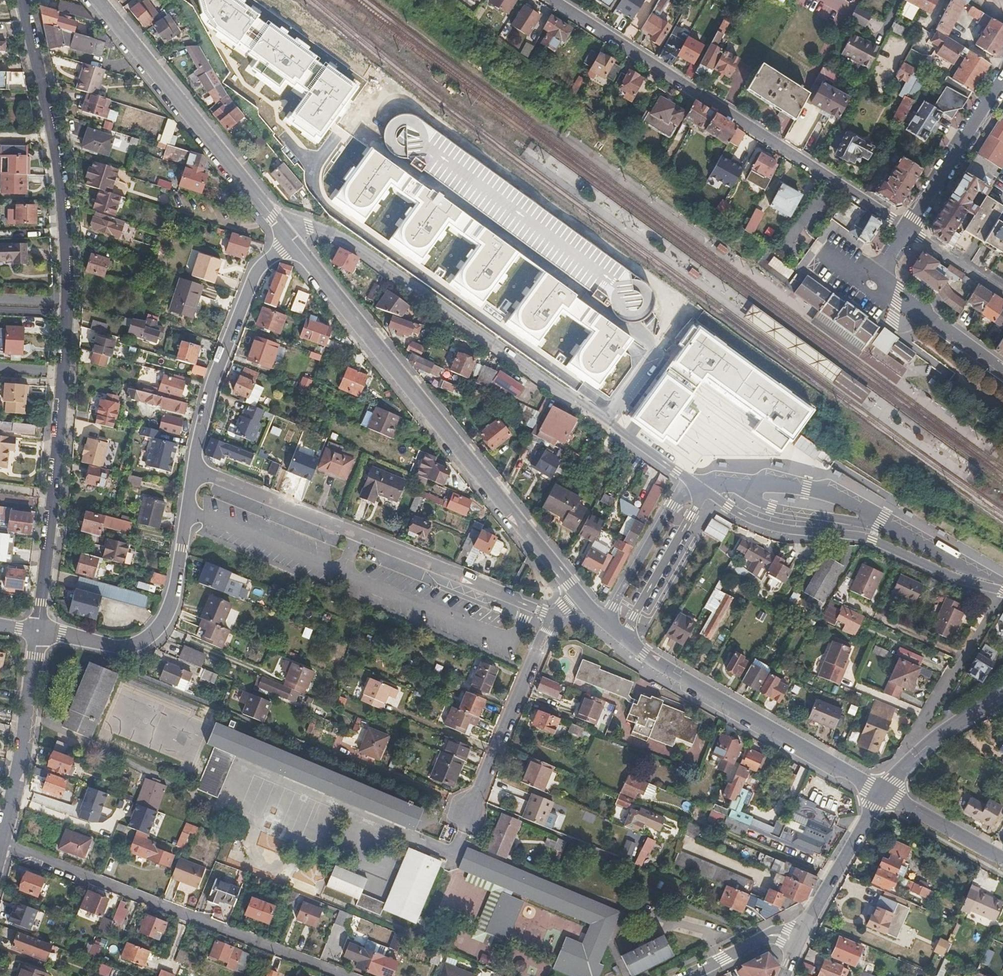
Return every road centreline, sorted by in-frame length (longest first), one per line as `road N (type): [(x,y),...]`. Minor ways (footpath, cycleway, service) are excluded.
road 1 (residential): [(38,632),(60,419),(64,219),(54,131),(23,0)]
road 2 (residential): [(707,492),(346,240),(309,225),(285,230)]
road 3 (residential): [(285,230),(583,601)]
road 4 (residential): [(616,410),(329,208),(313,175),(335,136)]
road 5 (residential): [(554,0),(909,228)]
road 6 (residential): [(193,470),(554,616)]
road 7 (residential): [(2,846),(335,975)]
road 8 (residential): [(1002,590),(957,579),(872,540),(759,522),(707,492)]
road 9 (residential): [(624,638),(880,794)]
road 10 (residential): [(98,0),(285,230)]
road 11 (residential): [(38,632),(120,647),(158,629),(172,603),(193,470)]
road 12 (residential): [(450,863),(554,616)]
road 13 (residential): [(193,470),(220,363),(258,269),(281,248),(285,230)]
road 14 (residential): [(38,632),(2,846)]
road 15 (residential): [(909,228),(881,270),(883,283),(1002,373)]
road 16 (residential): [(924,749),(918,731),(1002,592)]
road 17 (residential): [(1002,79),(909,228)]
road 18 (residential): [(624,638),(707,492)]
road 19 (secondary): [(880,794),(801,934)]
road 20 (residential): [(880,794),(1002,862)]
road 21 (residential): [(688,975),(762,939),(801,934)]

